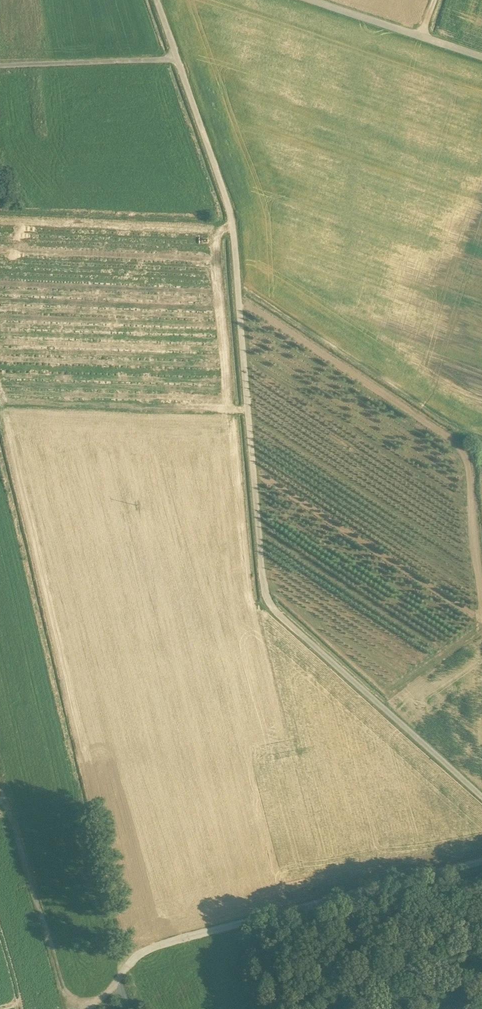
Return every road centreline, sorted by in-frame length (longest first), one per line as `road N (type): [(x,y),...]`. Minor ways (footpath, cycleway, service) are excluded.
road 1 (track): [(481,798),(268,600),(231,217),(159,0)]
road 2 (track): [(481,862),(142,954),(125,990),(131,1008)]
road 3 (track): [(70,1008),(10,795),(0,794)]
road 4 (track): [(184,60),(0,67)]
road 5 (track): [(310,0),(481,57)]

